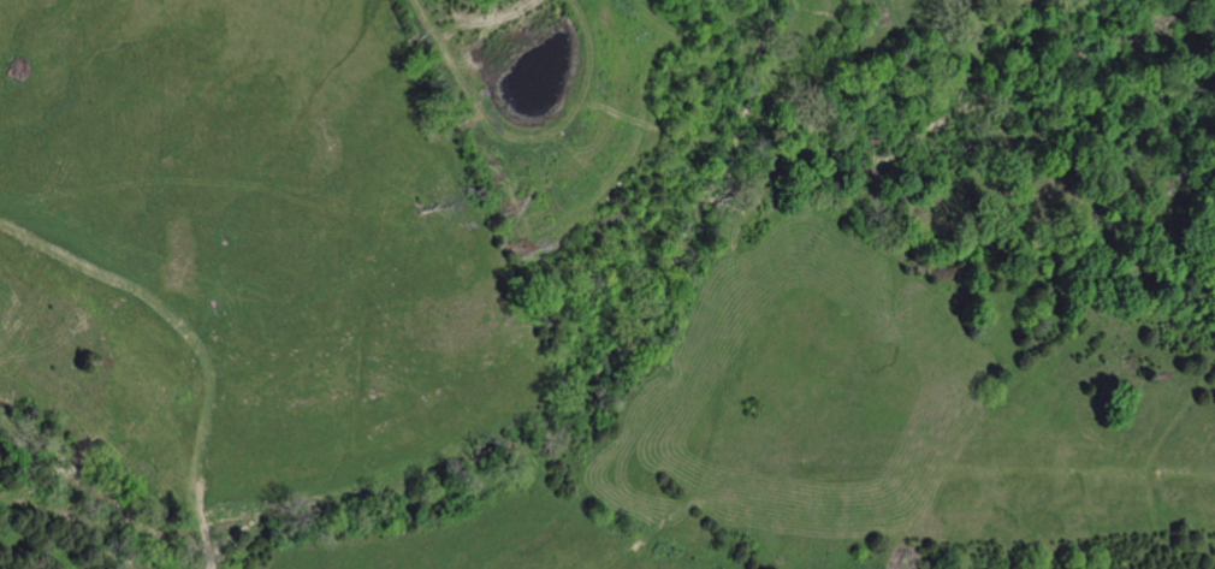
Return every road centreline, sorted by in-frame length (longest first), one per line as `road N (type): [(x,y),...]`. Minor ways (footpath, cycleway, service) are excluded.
road 1 (track): [(0,211),(128,281),(198,356),(206,393),(200,497),(210,568)]

